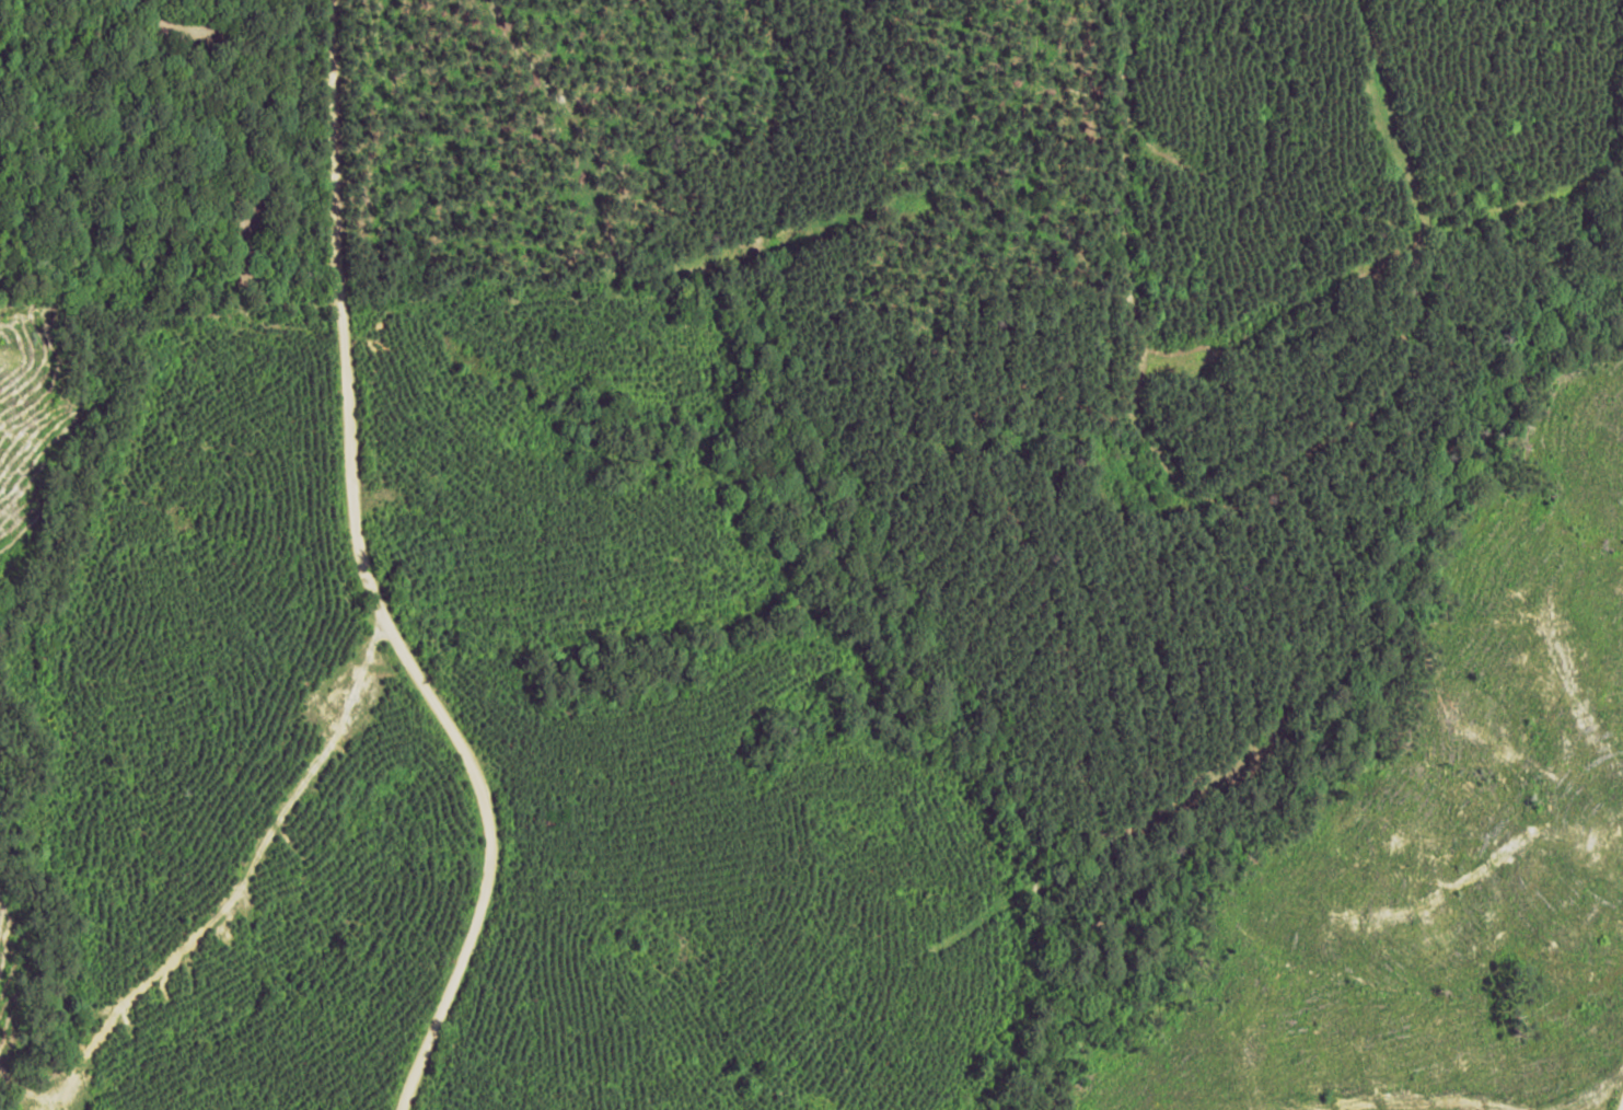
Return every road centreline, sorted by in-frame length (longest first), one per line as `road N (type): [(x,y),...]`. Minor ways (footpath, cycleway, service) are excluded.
road 1 (residential): [(426,1109),(453,1010),(459,801),(349,577),(322,446),(322,0)]

